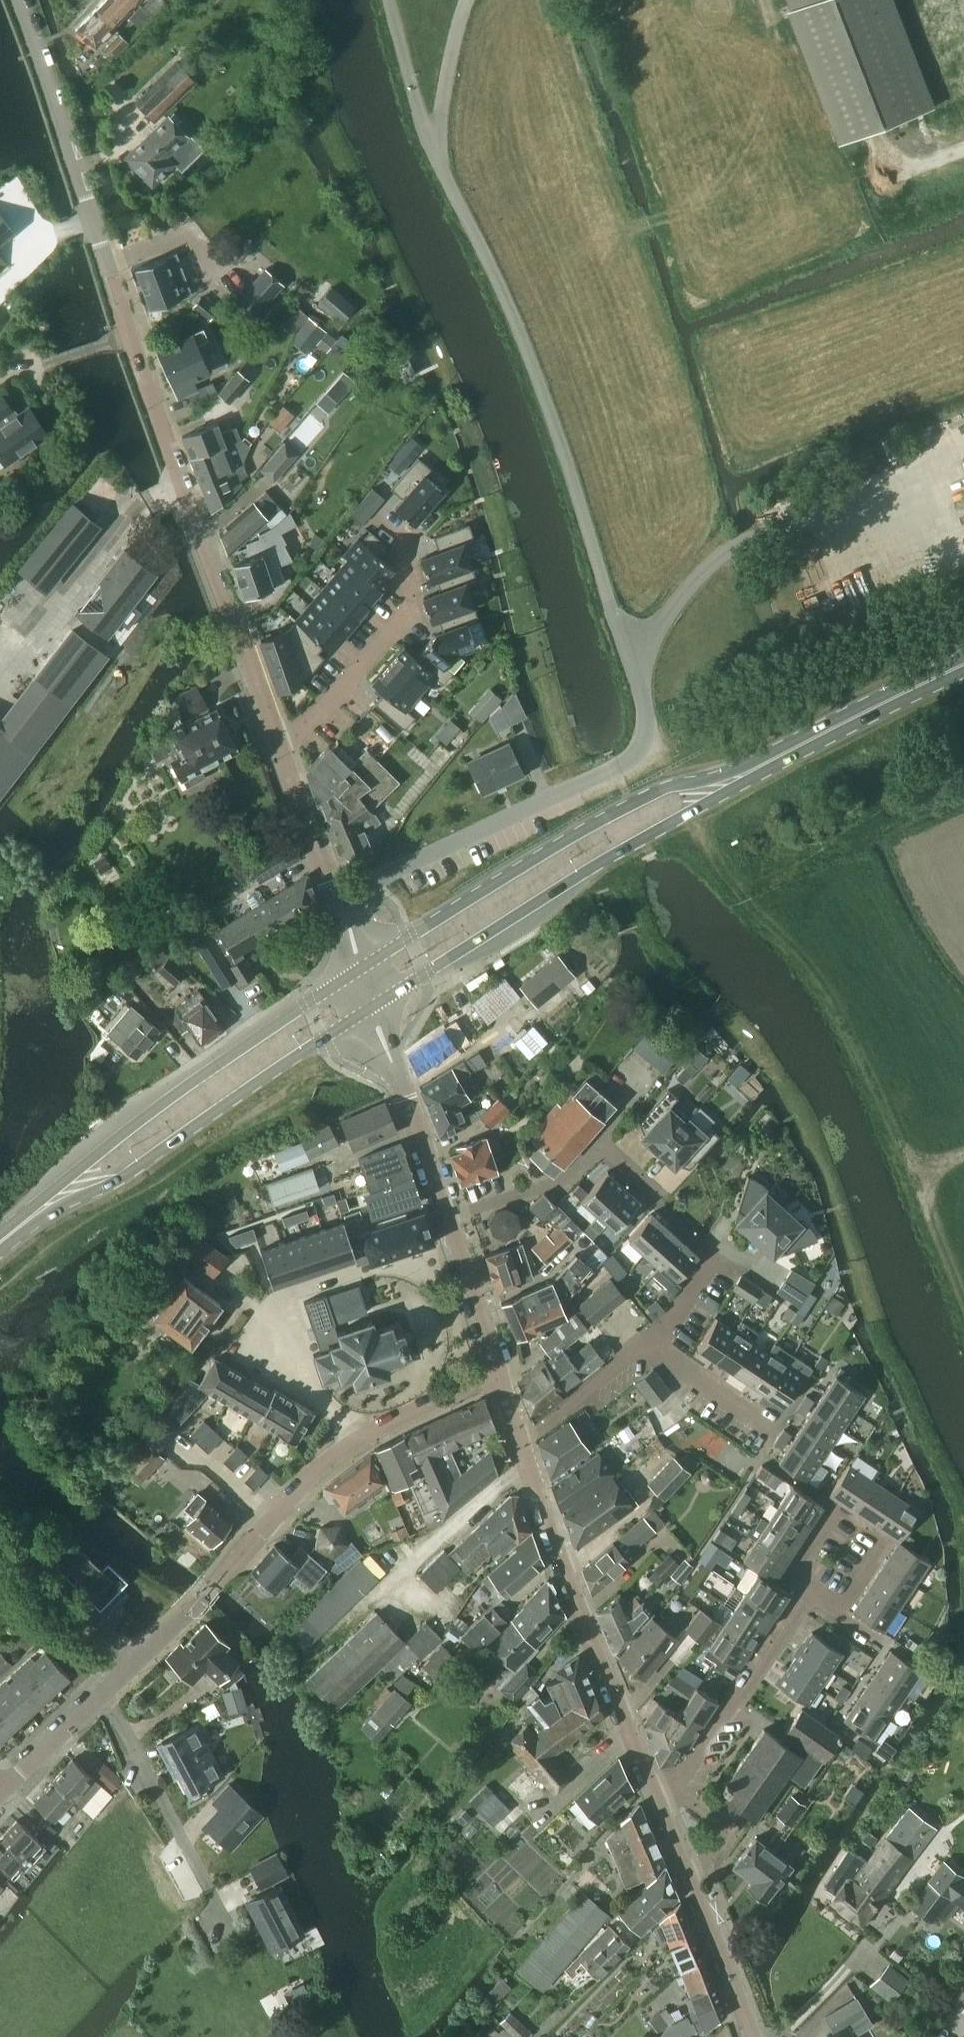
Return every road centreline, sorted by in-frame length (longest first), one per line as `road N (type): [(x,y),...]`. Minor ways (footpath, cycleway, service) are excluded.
road 1 (unclassified): [(365,885),(624,763),(648,741),(578,500),(495,281),(422,122),(391,0)]
road 2 (unclassified): [(281,754),(15,0)]
road 3 (residential): [(132,1663),(316,1470),(354,1441),(499,1373)]
road 4 (primary): [(376,1006),(772,759)]
road 5 (primary): [(772,759),(676,783),(616,812),(362,965)]
road 6 (track): [(640,702),(651,642),(717,557),(933,465),(963,436)]
road 7 (primary): [(362,965),(105,1149),(21,1239)]
road 8 (primary): [(21,1239),(129,1179),(376,1006)]
road 9 (residential): [(663,1805),(523,1445)]
road 10 (residential): [(281,754),(410,613),(407,546),(380,522)]
road 11 (residential): [(449,1218),(564,1183),(602,1146),(658,1196)]
road 12 (residential): [(675,1787),(808,1586)]
road 13 (residential): [(449,1218),(376,1006)]
road 14 (primary): [(772,759),(963,667)]
road 15 (track): [(963,1155),(911,1177),(963,1304)]
road 16 (residential): [(132,1663),(0,1527)]
road 17 (residential): [(0,1792),(132,1663)]
road 18 (residential): [(756,2036),(694,1882)]
road 19 (residential): [(499,1373),(449,1218)]
road 20 (residential): [(523,1445),(650,1344)]
road 21 (unclassified): [(337,905),(281,754)]
road 22 (residential): [(777,1430),(650,1344)]
road 23 (residential): [(843,1610),(886,1545),(837,1511)]
road 24 (residential): [(675,1787),(728,1831),(694,1882)]

